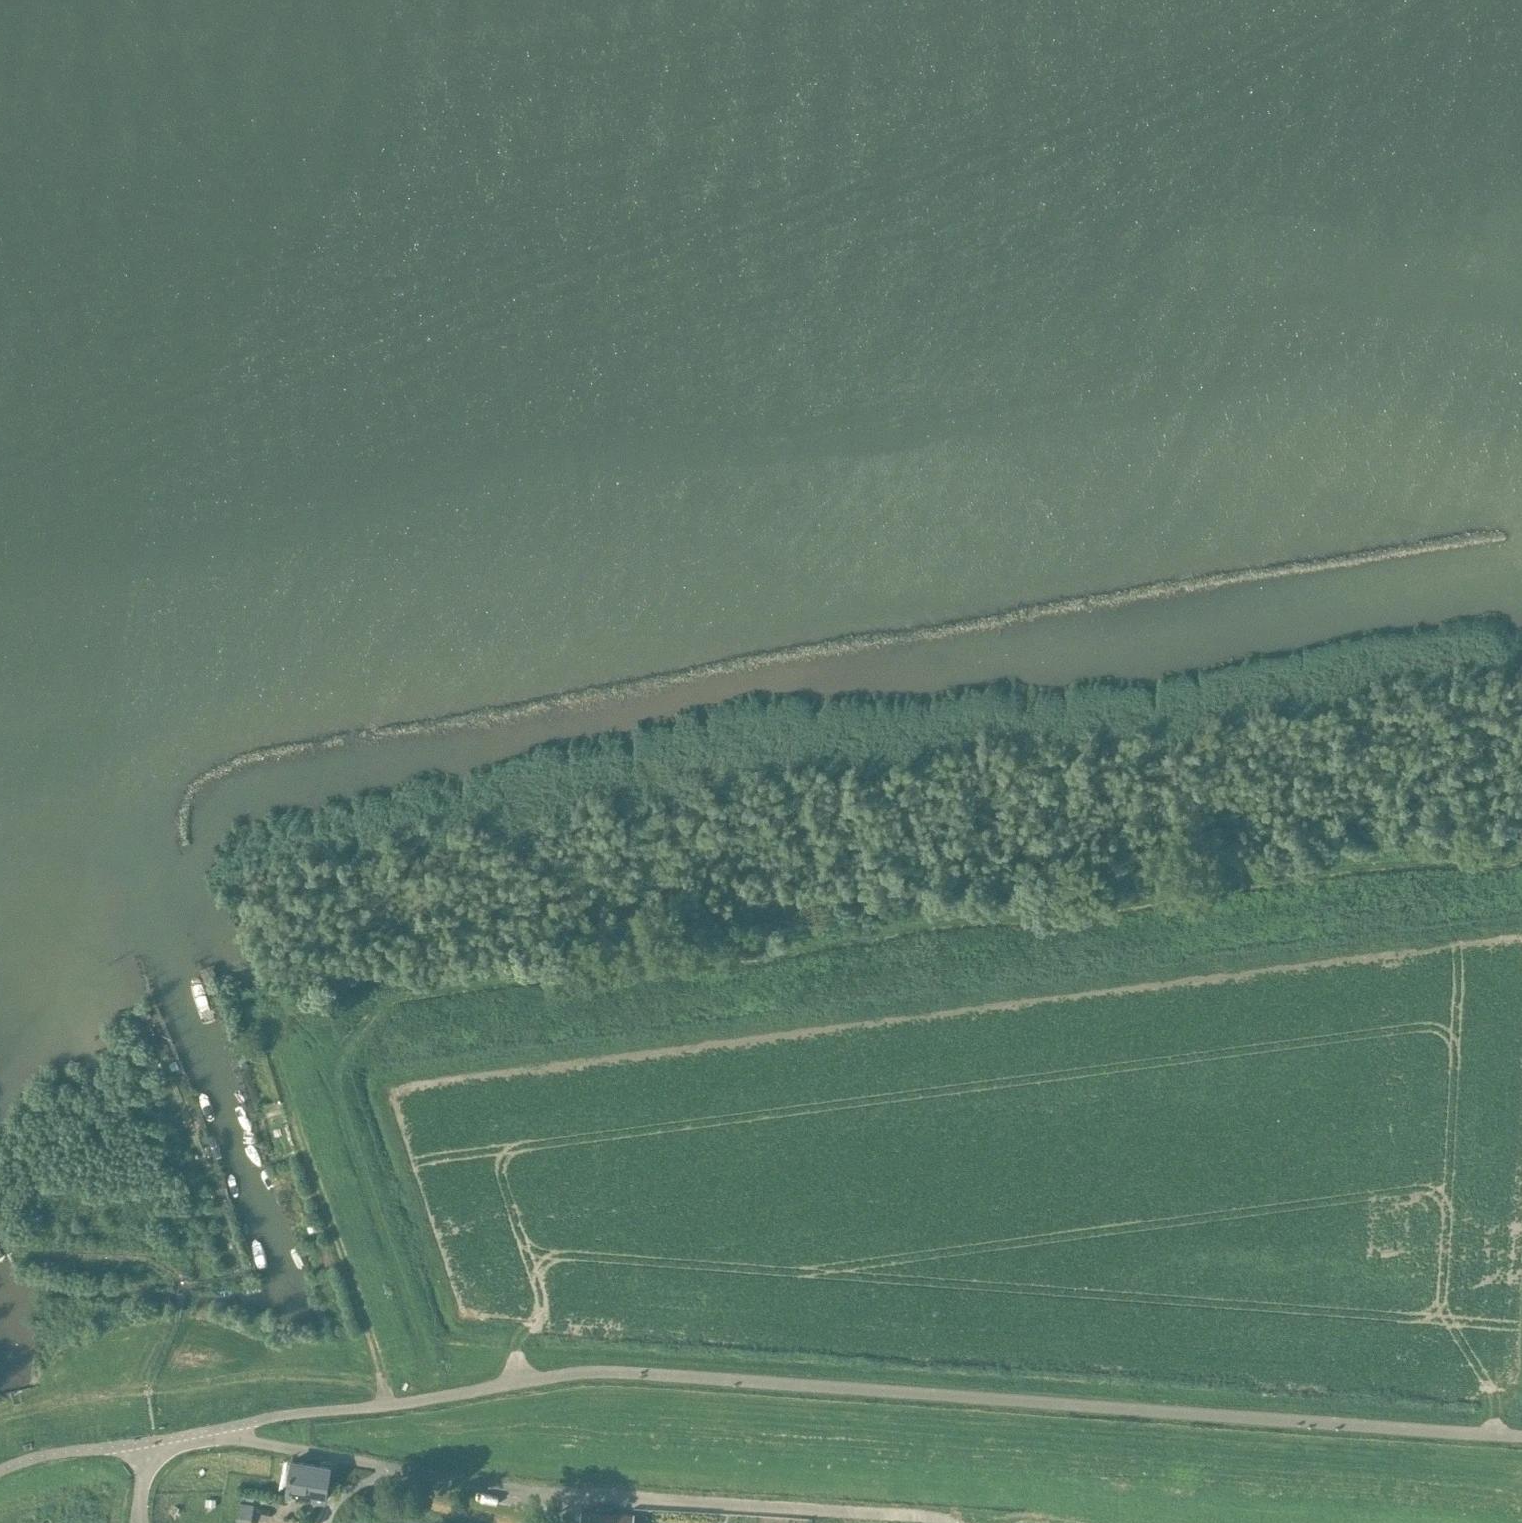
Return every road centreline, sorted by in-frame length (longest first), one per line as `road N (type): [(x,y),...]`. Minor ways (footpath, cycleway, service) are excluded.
road 1 (residential): [(942,1522),(562,1494)]
road 2 (residential): [(562,1494),(221,1430)]

